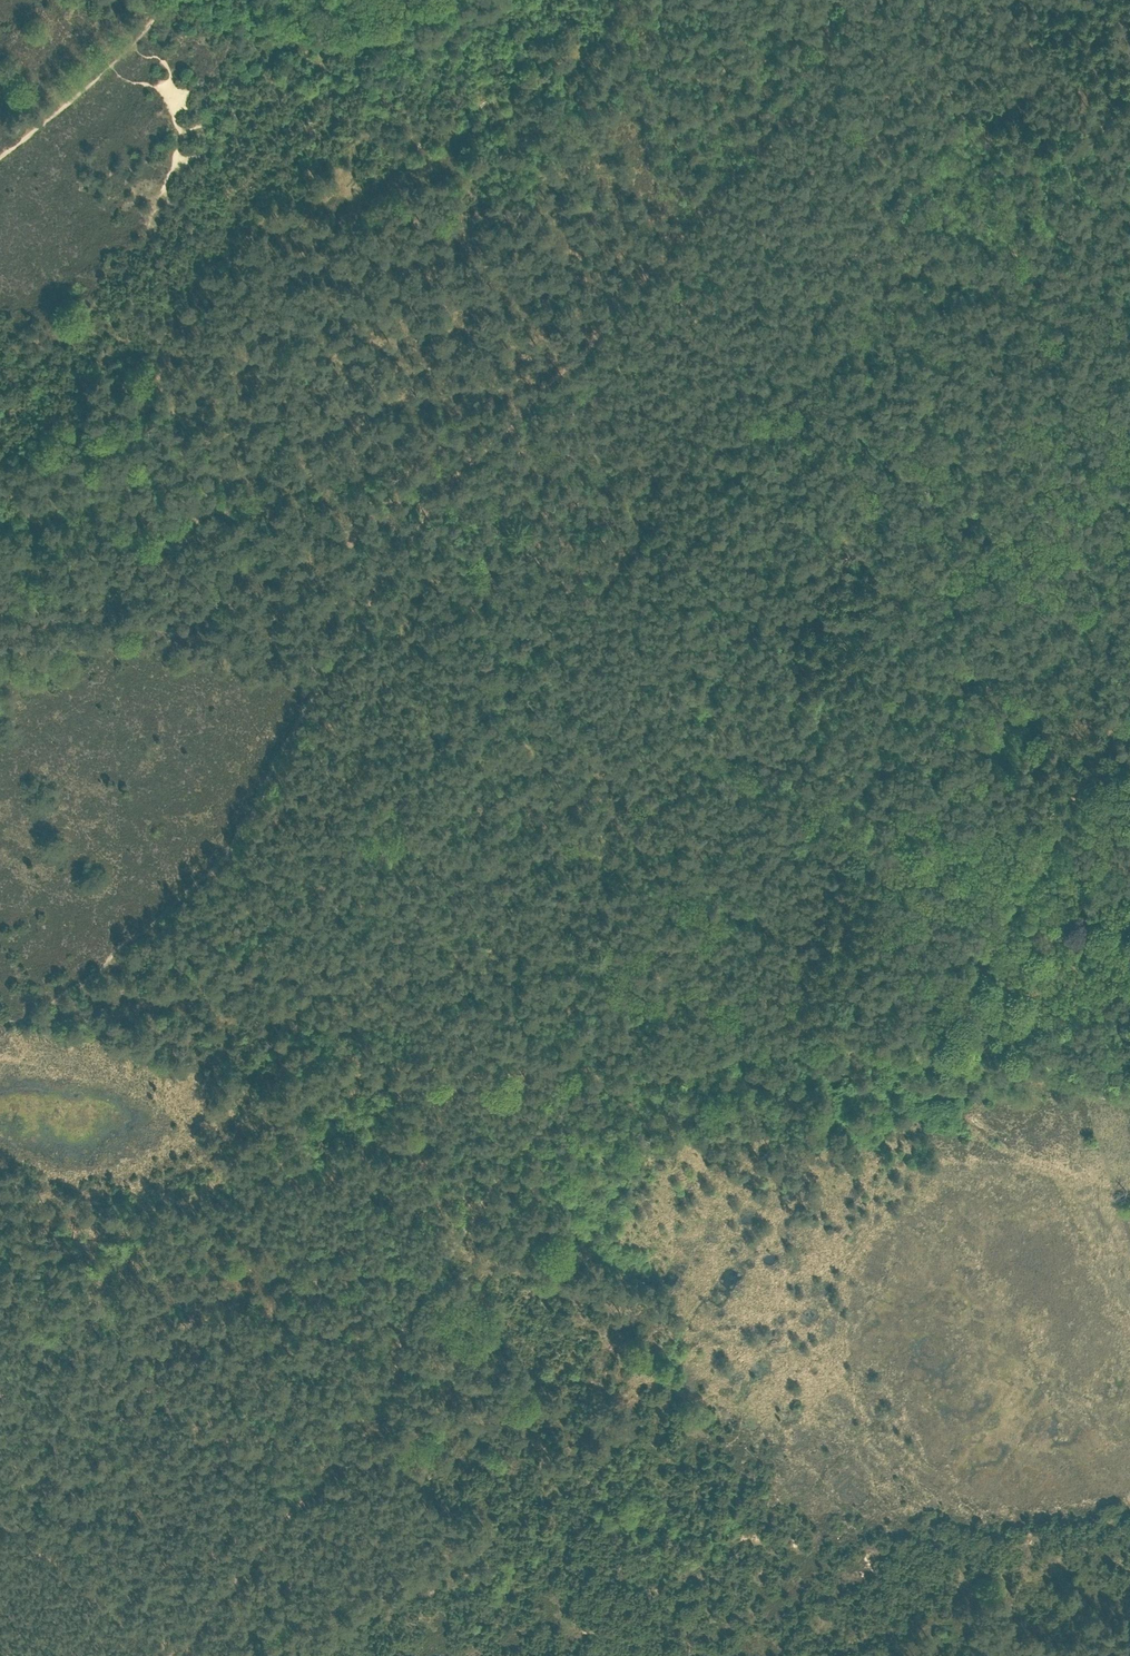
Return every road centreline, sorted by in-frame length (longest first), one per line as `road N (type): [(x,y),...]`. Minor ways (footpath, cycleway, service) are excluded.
road 1 (track): [(1129,1096),(809,1023)]

